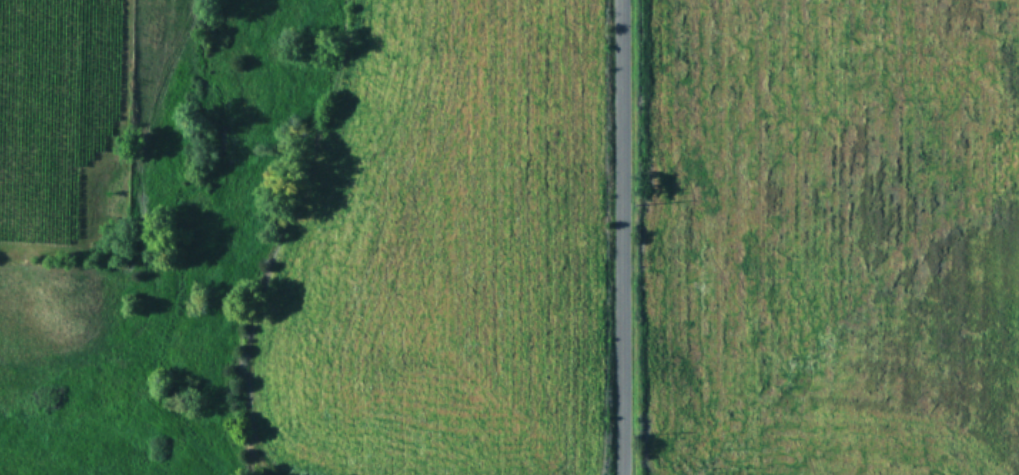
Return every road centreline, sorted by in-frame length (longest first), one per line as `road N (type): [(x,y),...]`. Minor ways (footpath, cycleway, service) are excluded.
road 1 (residential): [(618,474),(618,0)]

